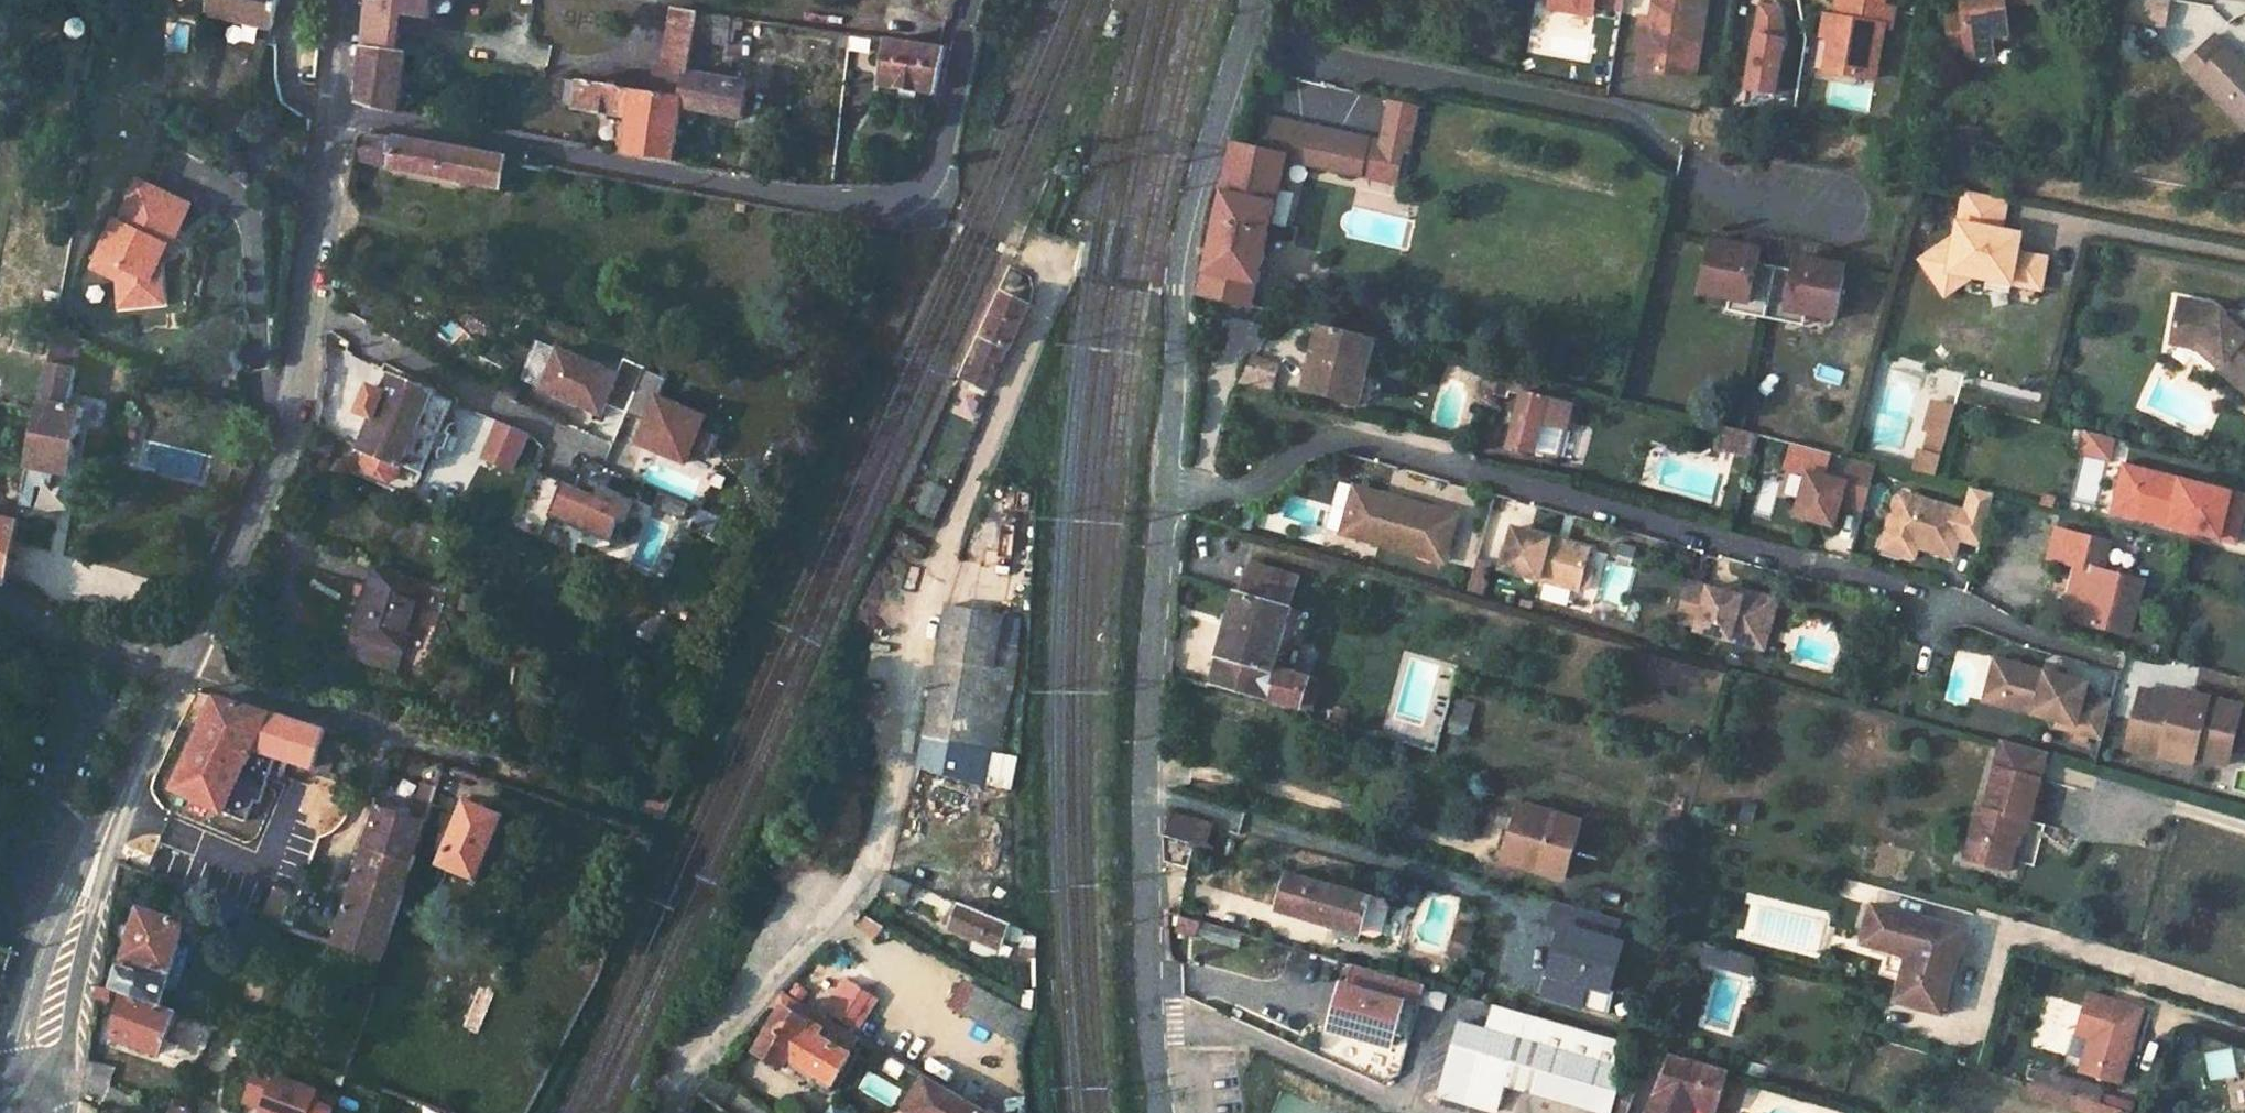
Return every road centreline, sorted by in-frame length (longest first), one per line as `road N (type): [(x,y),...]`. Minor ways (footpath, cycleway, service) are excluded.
road 1 (residential): [(675,1112),(682,1093),(854,909),(891,838),(932,600),(1050,310),(1048,265)]
road 2 (residential): [(1168,497),(1241,495),(1314,447),(1348,443),(1960,612)]
road 3 (residential): [(973,0),(934,174),(917,193),(886,203),(325,118)]
road 4 (residential): [(1168,497),(1147,797),(1162,1112)]
road 5 (residential): [(1250,0),(1181,249),(1168,497)]
road 6 (residential): [(647,831),(180,670)]
road 7 (unclassified): [(180,670),(310,433),(316,310)]
road 8 (residential): [(316,310),(605,453)]
road 9 (unclassified): [(85,695),(41,824),(44,870),(74,897)]
road 10 (residential): [(180,670),(0,590)]
road 11 (unclassified): [(52,1095),(94,903)]
road 12 (unclassified): [(74,897),(33,972),(10,1079)]
road 13 (unclassified): [(316,310),(325,118)]
road 14 (unclassified): [(103,845),(180,670)]

